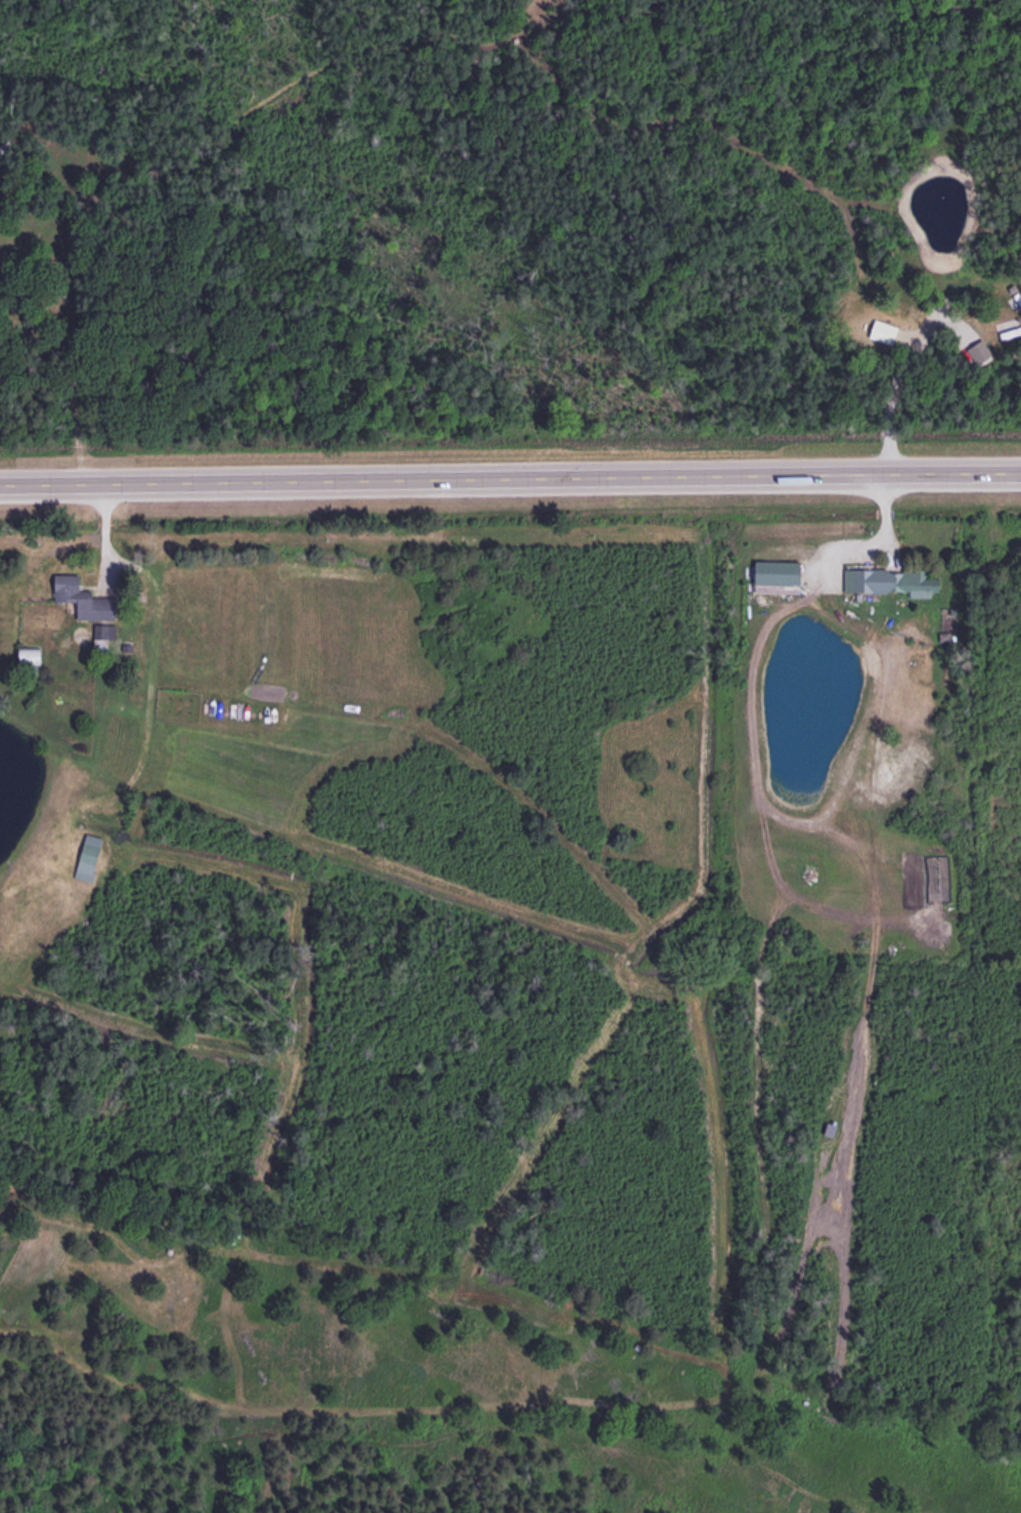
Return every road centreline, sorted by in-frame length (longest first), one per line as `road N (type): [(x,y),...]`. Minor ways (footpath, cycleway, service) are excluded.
road 1 (primary): [(0,481),(1020,470)]

